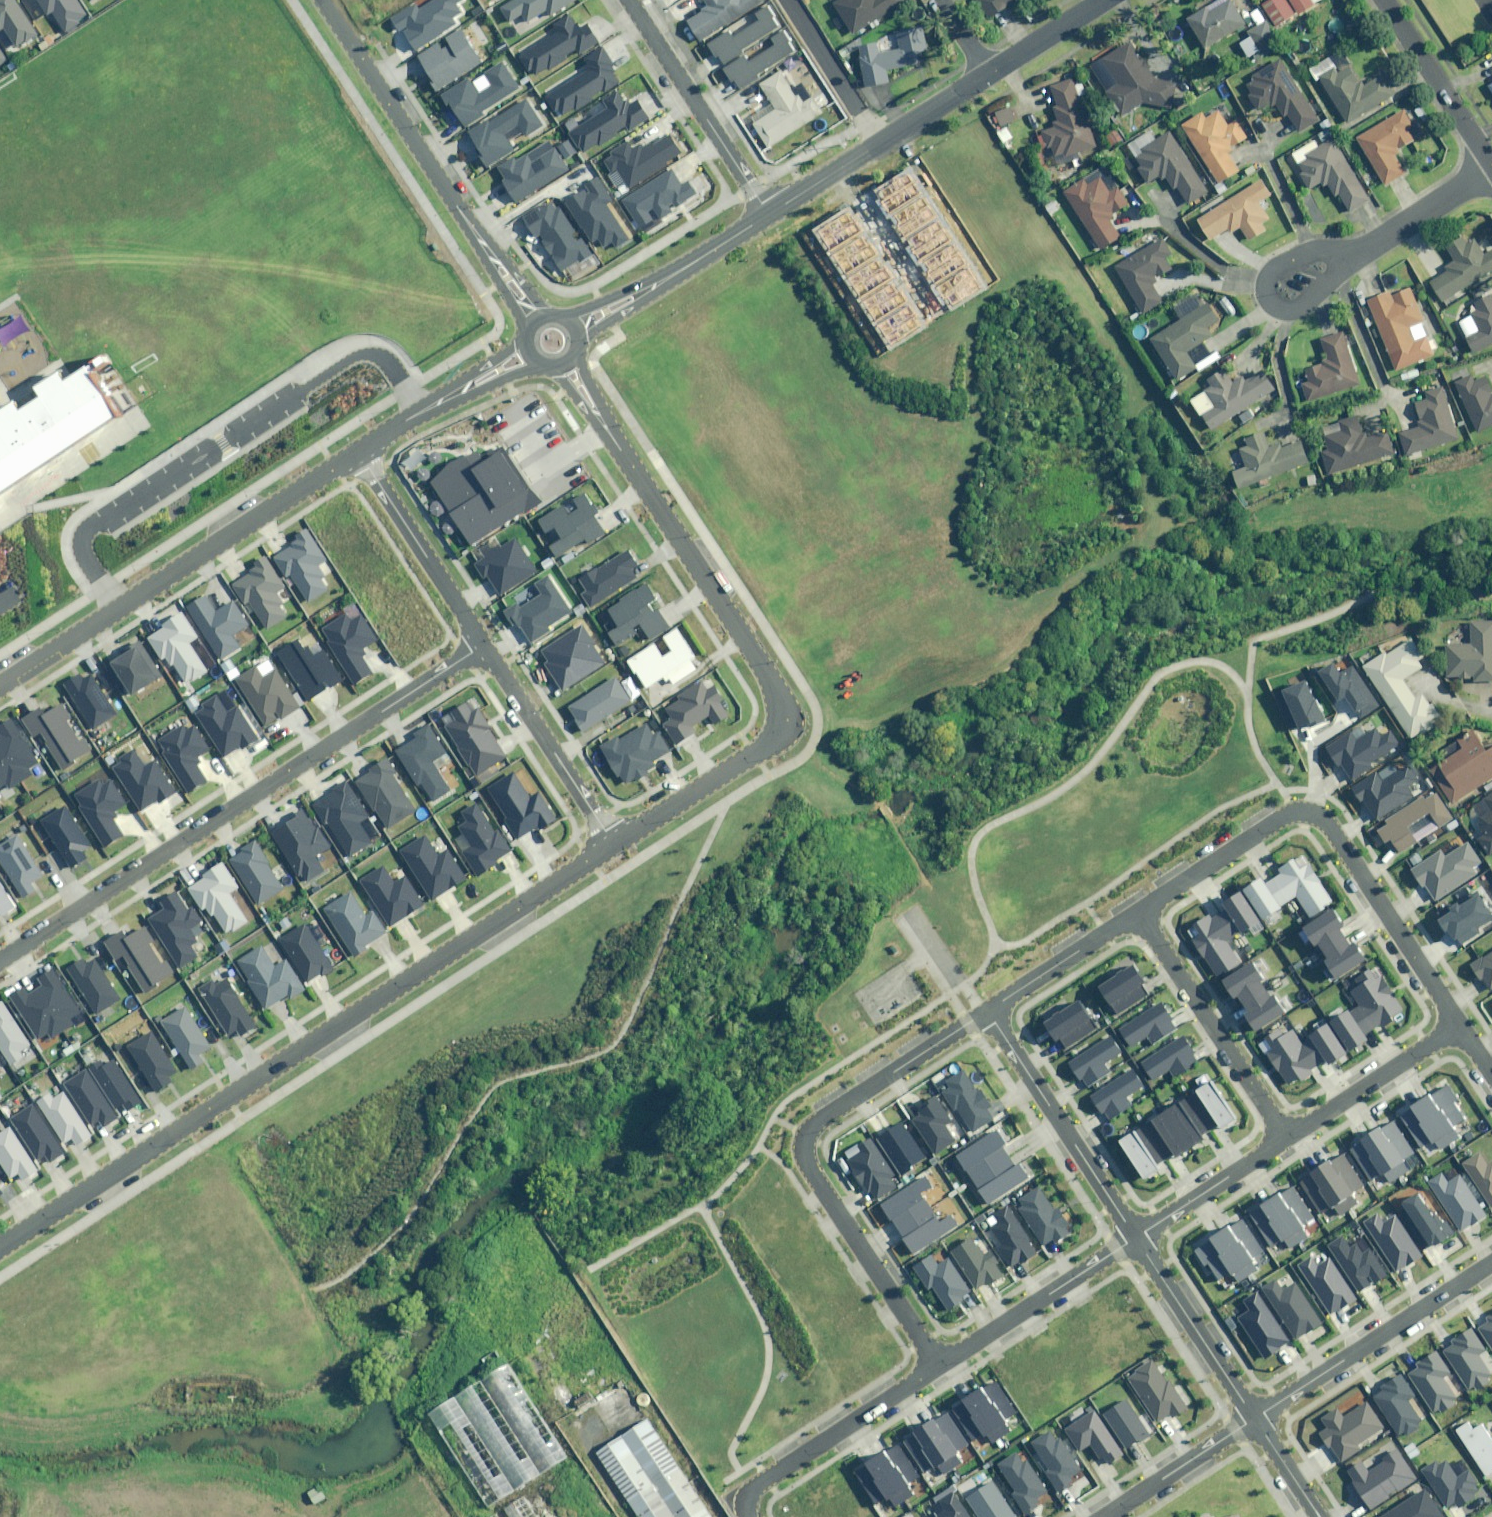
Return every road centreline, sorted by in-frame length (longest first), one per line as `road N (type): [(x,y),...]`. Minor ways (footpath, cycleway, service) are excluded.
road 1 (residential): [(0,1244),(614,844)]
road 2 (residential): [(614,844),(769,742),(786,713),(566,361)]
road 3 (residential): [(0,959),(483,643)]
road 4 (residential): [(935,1365),(803,1147),(814,1125),(987,1010)]
road 5 (residential): [(1460,1026),(1326,819),(1312,812),(1293,811),(1137,910)]
road 6 (tertiary): [(0,683),(356,449)]
road 7 (residential): [(535,318),(322,0)]
road 8 (residential): [(1258,1421),(1491,1266)]
road 9 (residential): [(1286,1138),(1137,910)]
road 10 (residential): [(1134,1236),(987,1010)]
road 11 (residential): [(768,213),(628,0)]
road 12 (residential): [(935,1365),(755,1485),(743,1498),(747,1516)]
road 13 (residential): [(483,643),(614,844)]
road 14 (residential): [(1134,1236),(935,1365)]
road 15 (residential): [(356,449),(483,643)]
road 16 (tertiary): [(576,327),(768,213)]
road 17 (residential): [(1258,1421),(1134,1236)]
road 18 (residential): [(1460,1026),(1286,1138)]
road 19 (tertiary): [(356,449),(528,350)]
road 20 (residential): [(1386,0),(1491,163)]
road 21 (residential): [(1351,253),(1293,310),(1272,303),(1263,293),(1267,274),(1313,250)]
road 22 (residential): [(1286,1138),(1134,1236)]
road 23 (residential): [(1137,910),(987,1010)]
road 24 (residential): [(1106,1516),(1258,1421)]
road 25 (residential): [(879,142),(789,0)]
road 26 (residential): [(1351,253),(1491,169)]
road 27 (tertiary): [(989,74),(1104,0)]
road 28 (tertiary): [(768,213),(879,142)]
road 29 (tertiary): [(879,142),(989,74)]

